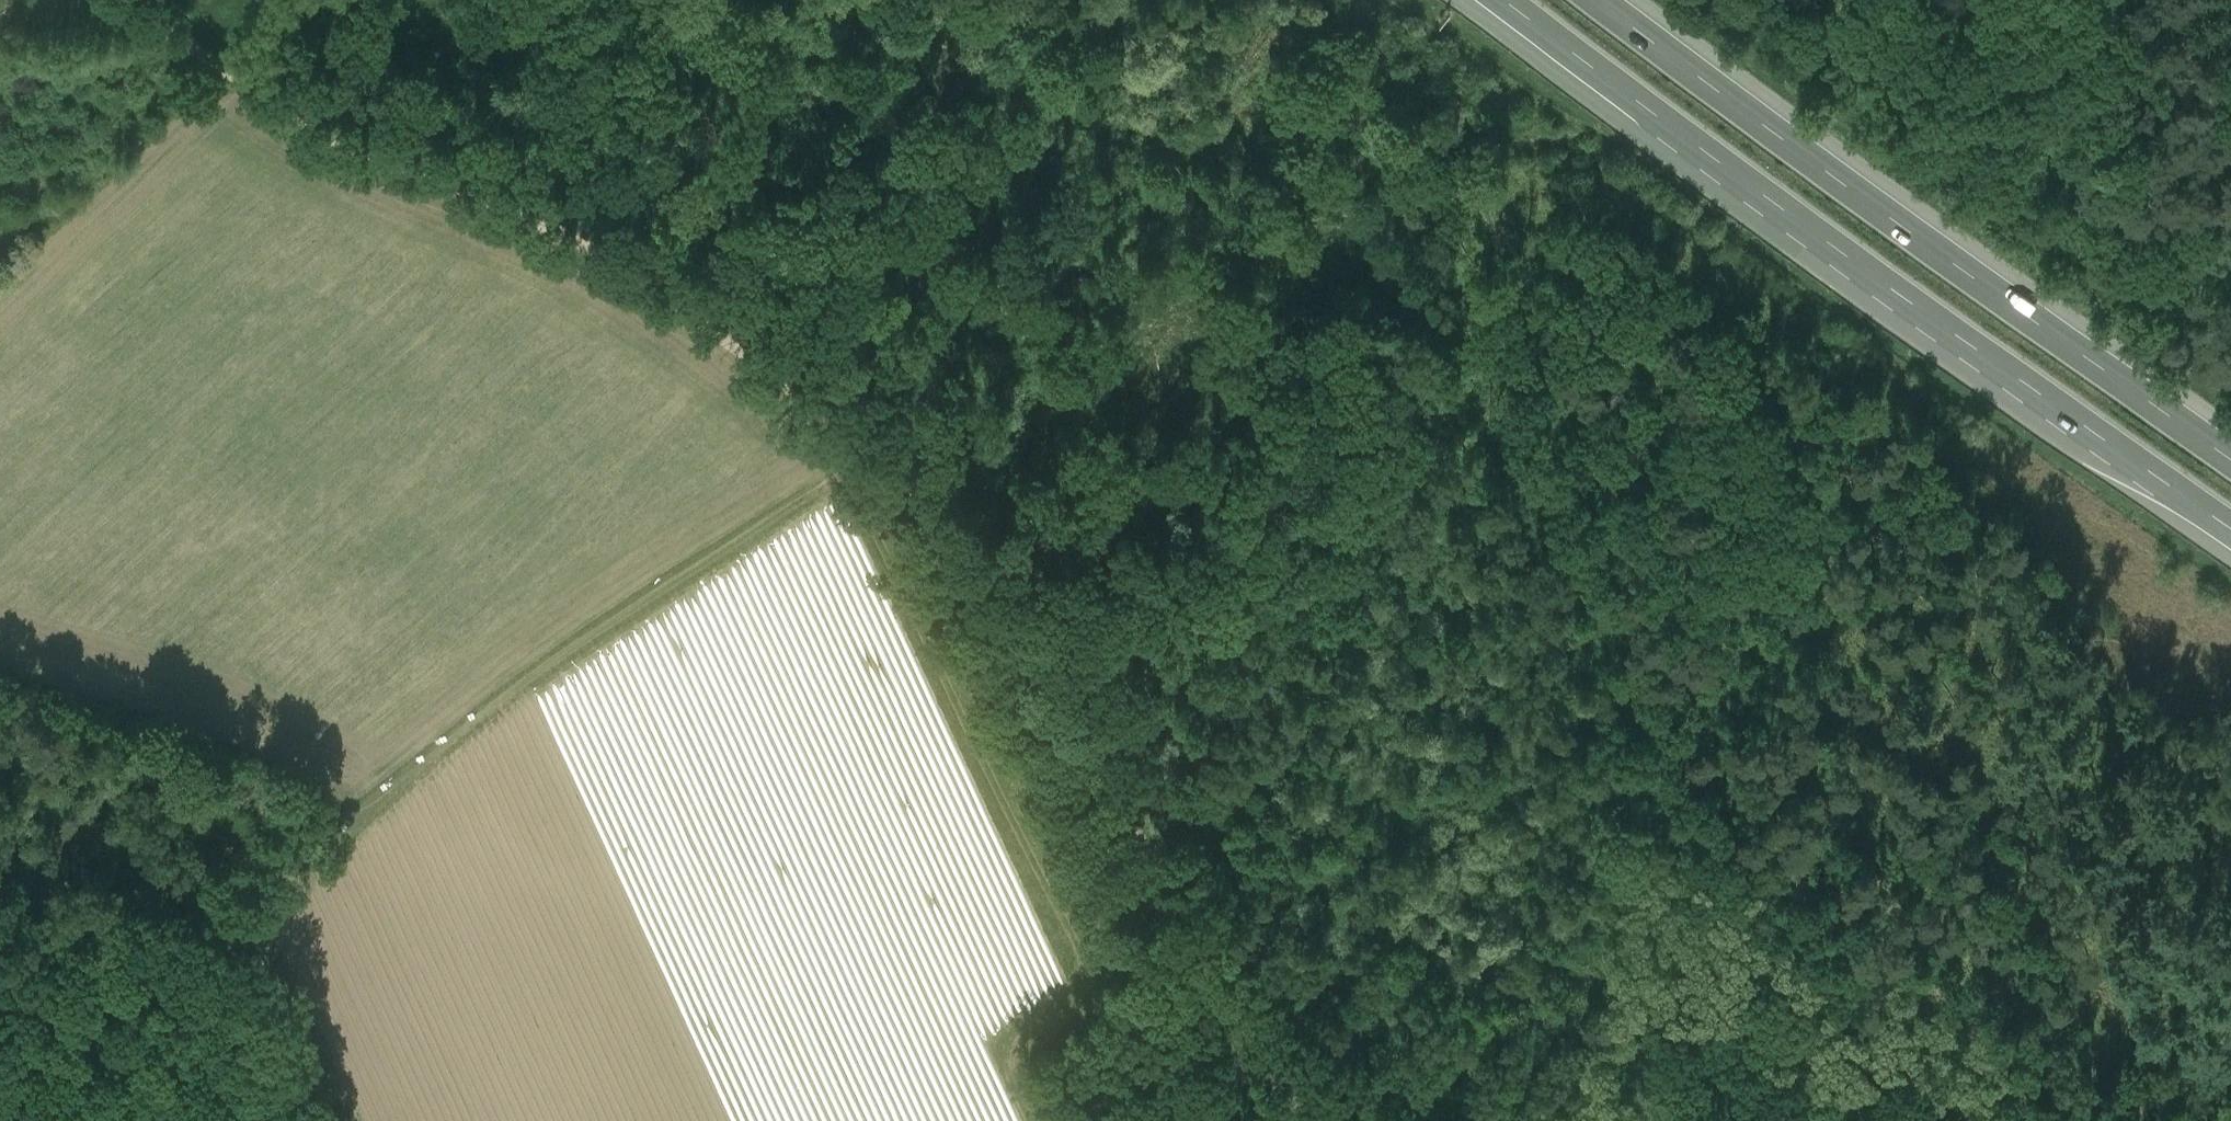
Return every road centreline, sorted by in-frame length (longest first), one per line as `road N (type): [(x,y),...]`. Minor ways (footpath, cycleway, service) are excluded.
road 1 (track): [(1330,1120),(1295,1088),(960,562),(638,282),(303,119),(124,0)]
road 2 (motorway): [(1512,10),(1863,272),(2230,528)]
road 3 (motorway): [(2230,464),(1583,0)]

